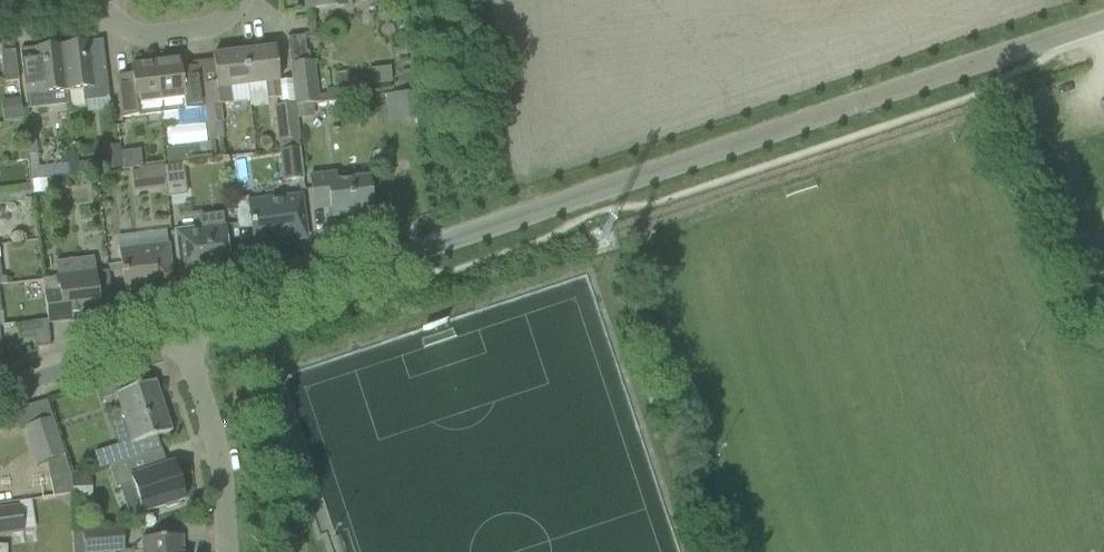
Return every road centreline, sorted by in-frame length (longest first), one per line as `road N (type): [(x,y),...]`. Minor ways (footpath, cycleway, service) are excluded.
road 1 (unclassified): [(387,256),(1103,12)]
road 2 (residential): [(0,11),(75,1),(148,39),(227,23),(239,0)]
road 3 (residential): [(224,551),(213,439),(175,325)]
road 4 (residential): [(175,325),(387,256)]
road 5 (residential): [(0,391),(175,325)]

